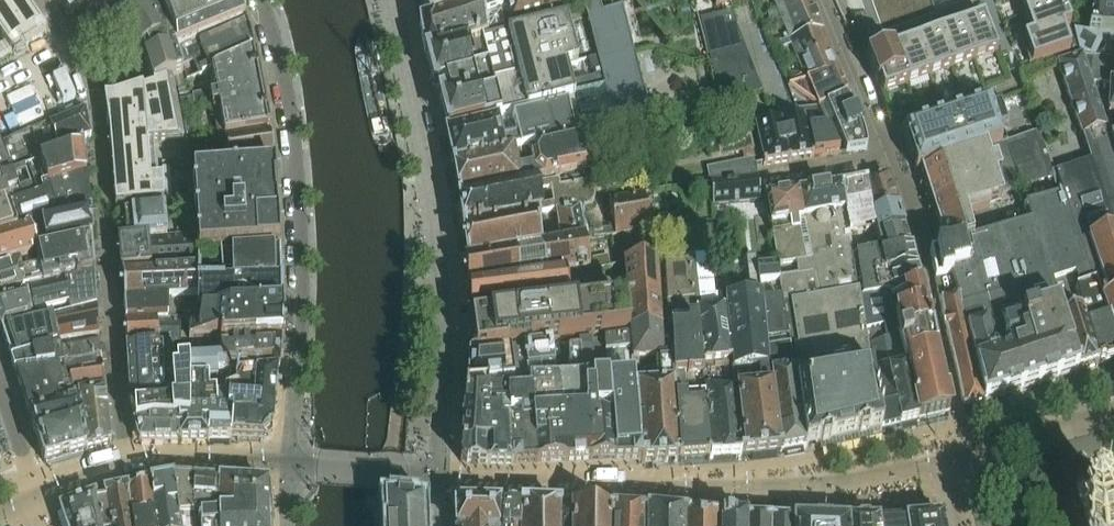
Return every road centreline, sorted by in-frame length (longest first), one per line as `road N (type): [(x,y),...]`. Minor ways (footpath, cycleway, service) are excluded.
road 1 (residential): [(955,464),(853,486),(742,490),(434,481)]
road 2 (residential): [(388,0),(433,212),(440,327),(434,481)]
road 3 (residential): [(262,0),(285,92),(300,243),(289,466)]
road 4 (residential): [(64,35),(93,113),(127,465)]
road 5 (residential): [(955,464),(958,431),(895,161)]
road 6 (residential): [(895,161),(825,0)]
road 7 (residential): [(1113,416),(955,464)]
road 8 (residential): [(289,466),(127,465)]
road 9 (residential): [(434,481),(289,466)]
road 10 (residential): [(764,181),(895,161)]

